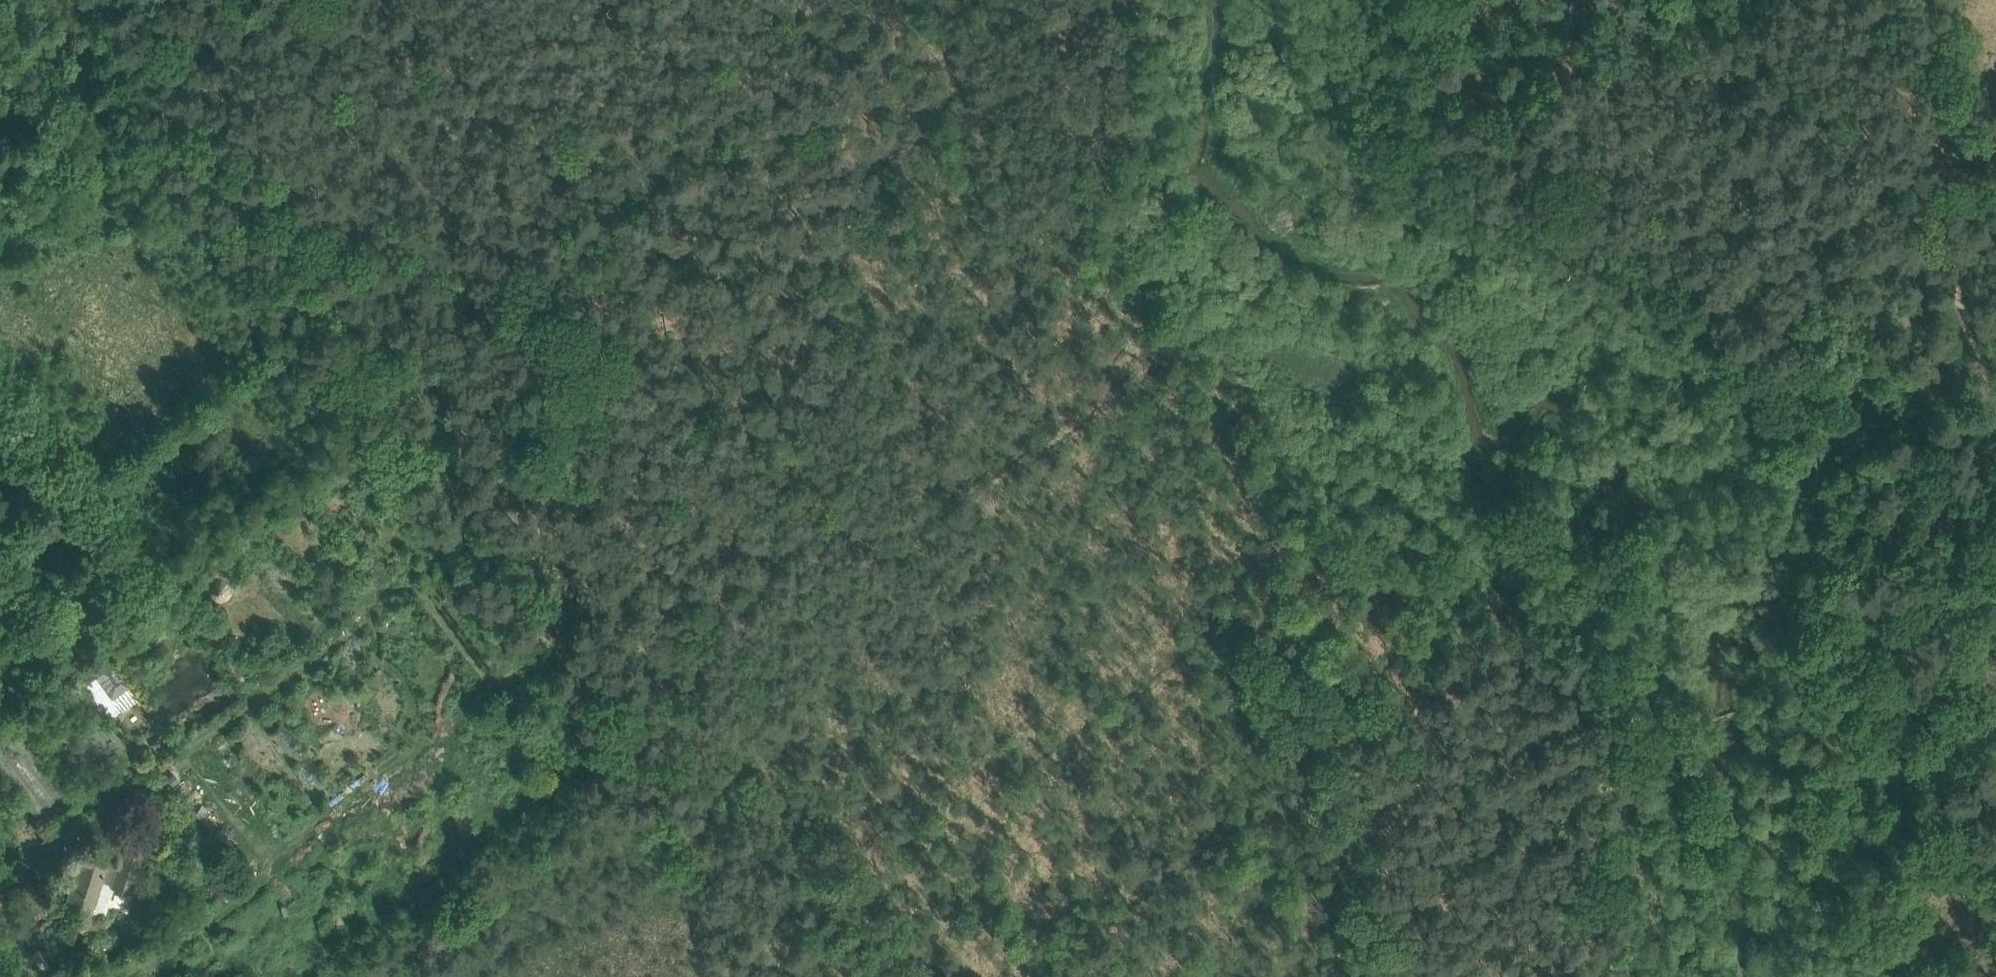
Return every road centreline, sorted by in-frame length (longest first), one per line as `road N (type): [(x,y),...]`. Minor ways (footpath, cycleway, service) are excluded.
road 1 (track): [(484,687),(452,727),(374,772),(270,873),(232,821)]
road 2 (track): [(169,764),(68,834),(0,905)]
road 3 (track): [(270,873),(233,906),(114,976)]

